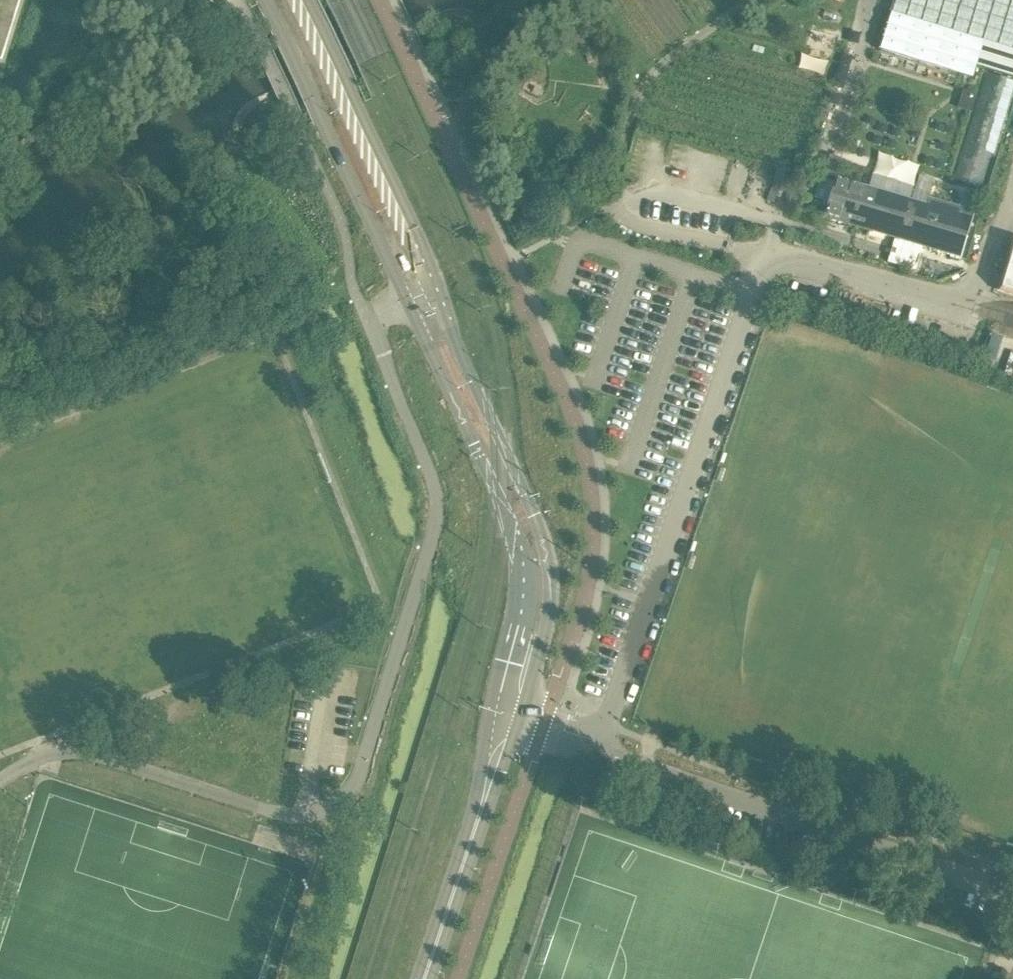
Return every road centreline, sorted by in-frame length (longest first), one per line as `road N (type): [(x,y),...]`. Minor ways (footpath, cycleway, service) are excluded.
road 1 (secondary): [(505,716),(547,628),(549,557),(452,334),(434,266),(309,0)]
road 2 (secondary): [(264,0),(509,521),(523,599),(505,716)]
road 3 (unclassified): [(596,751),(1012,892)]
road 4 (secondary): [(505,716),(423,978)]

